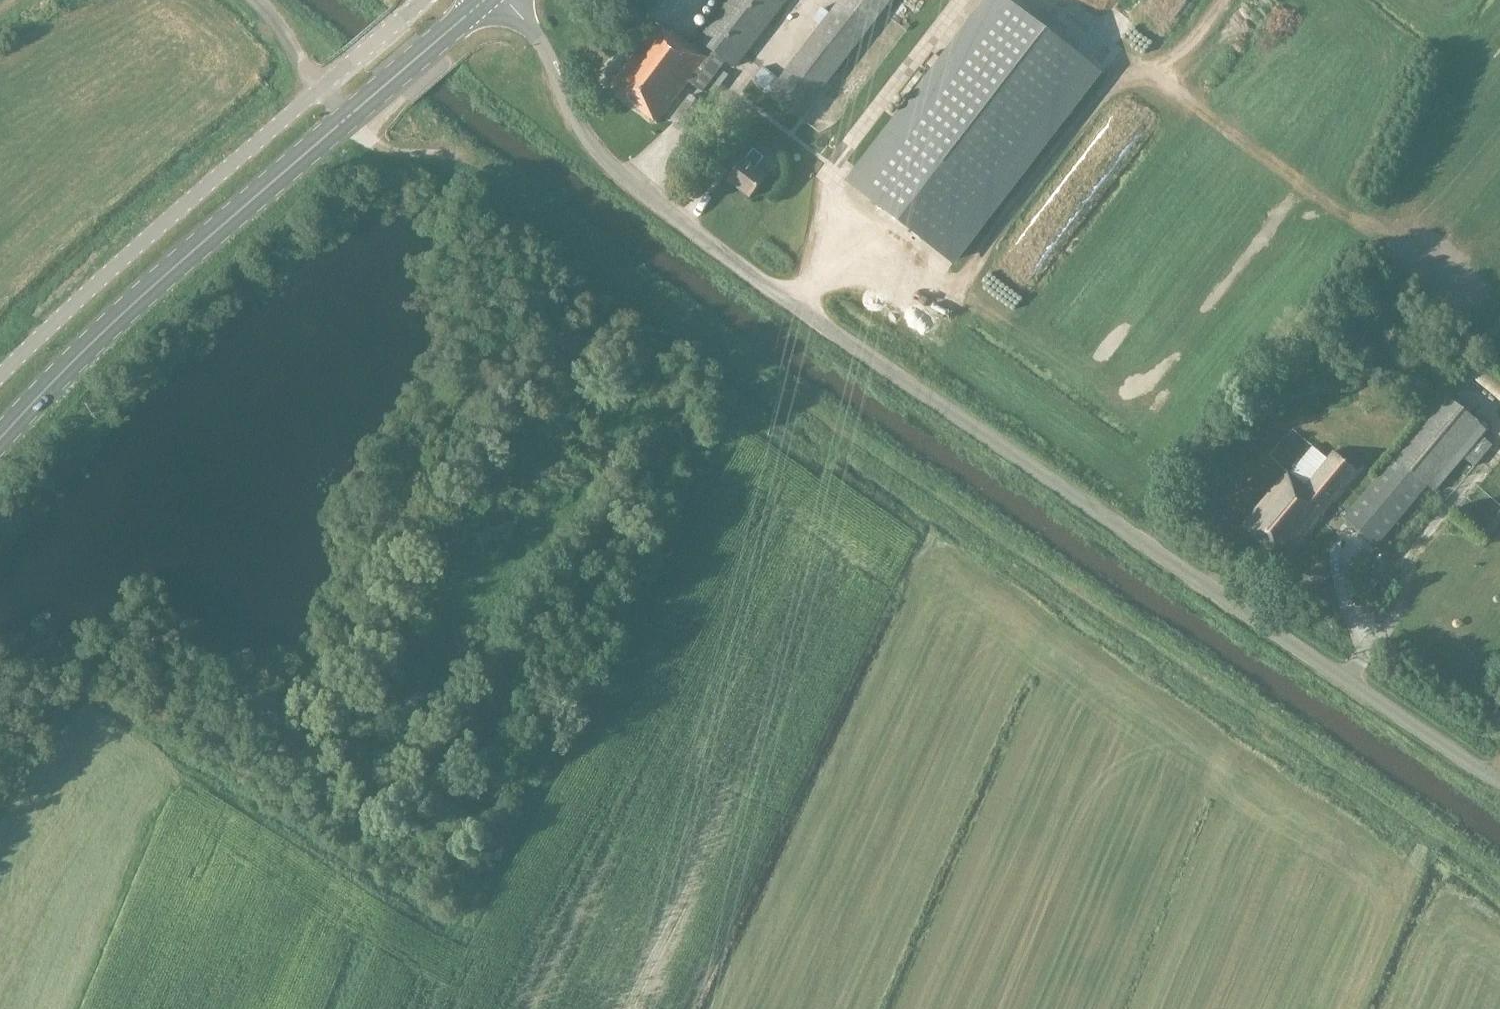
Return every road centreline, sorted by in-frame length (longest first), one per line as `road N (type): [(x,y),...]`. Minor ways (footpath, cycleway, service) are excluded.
road 1 (unclassified): [(1499,781),(756,280),(655,203),(590,142),(538,40),(504,0)]
road 2 (primary): [(0,438),(184,256),(484,0)]
road 3 (unclassified): [(0,375),(112,268),(423,0)]

